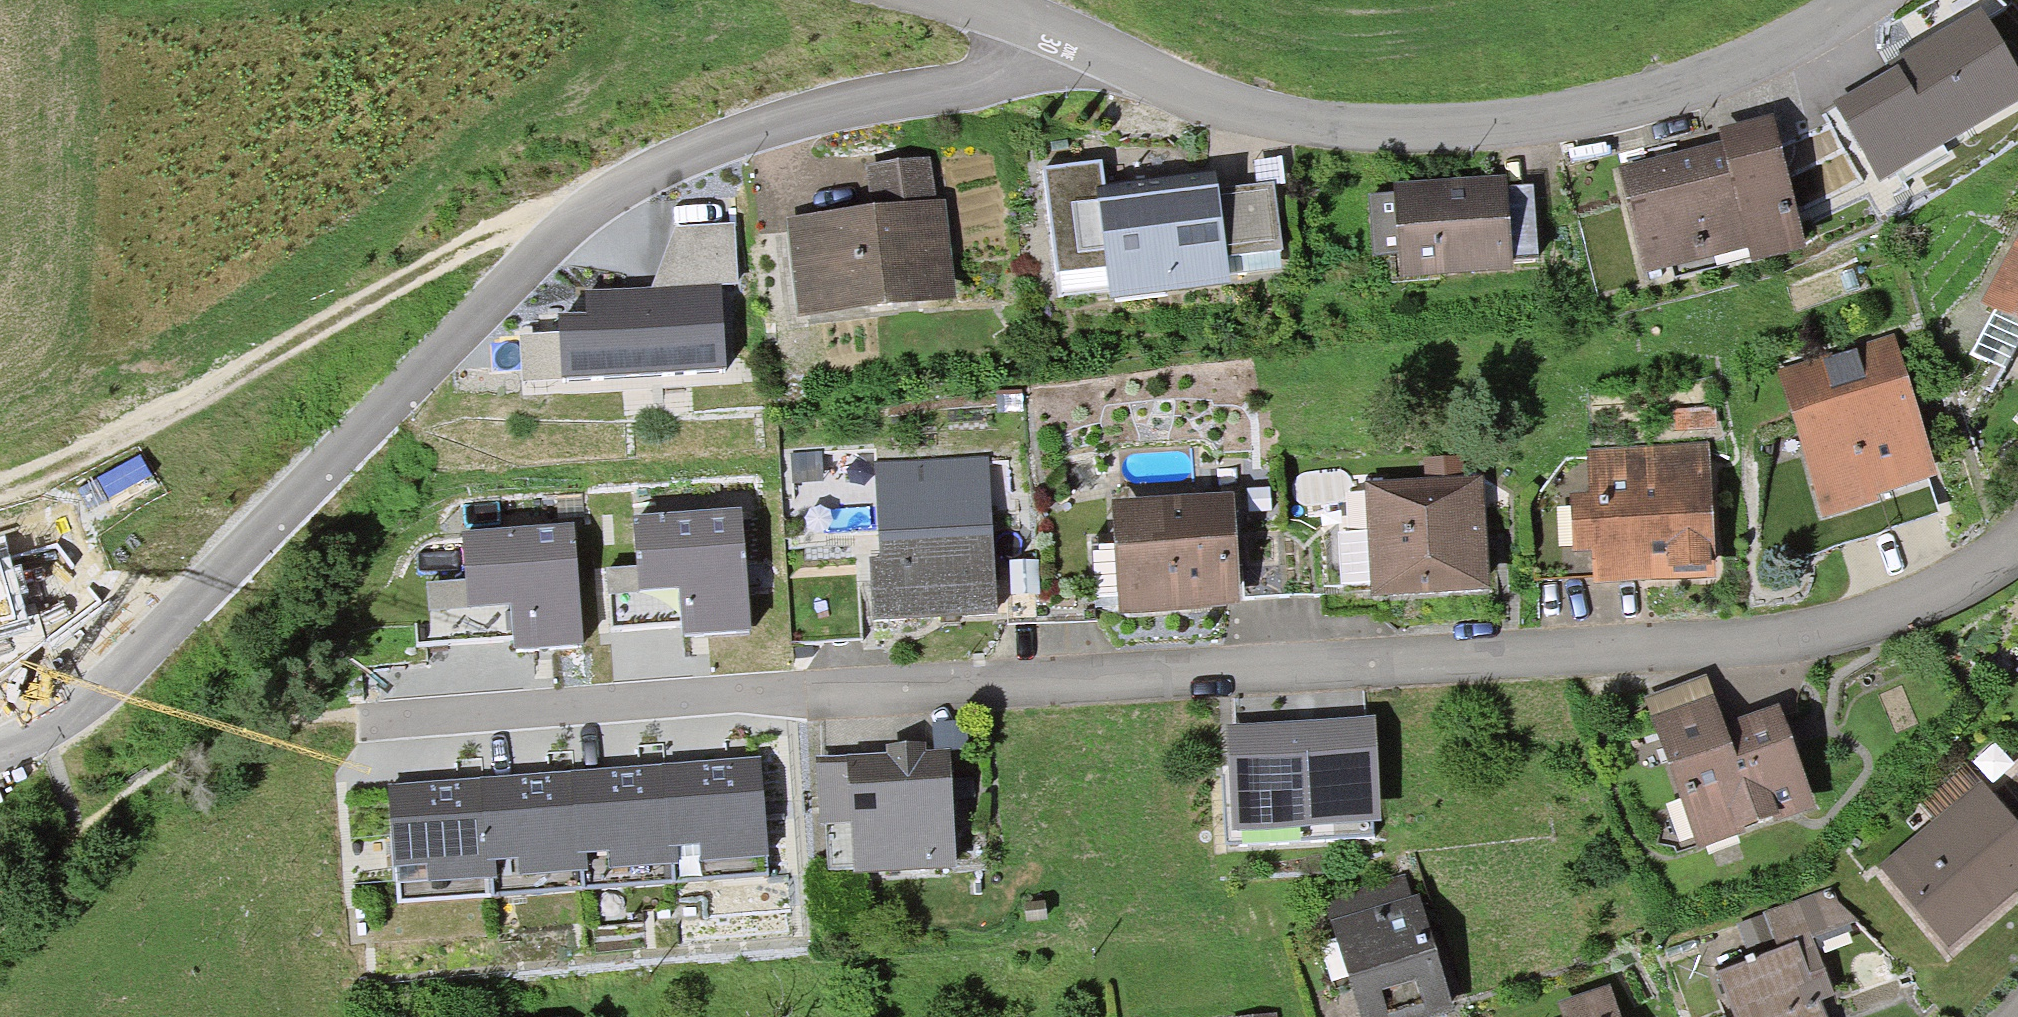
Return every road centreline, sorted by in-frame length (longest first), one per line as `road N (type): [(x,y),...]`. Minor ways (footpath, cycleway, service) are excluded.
road 1 (residential): [(0,747),(116,674),(585,204),(735,133),(983,87),(1068,39)]
road 2 (residential): [(862,679),(1771,628),(1909,598),(2017,529)]
road 3 (unclassified): [(1845,0),(1759,54),(1653,102),(1490,129),(1321,128),(1198,99),(1068,39)]
road 4 (track): [(0,486),(81,460),(585,204)]

